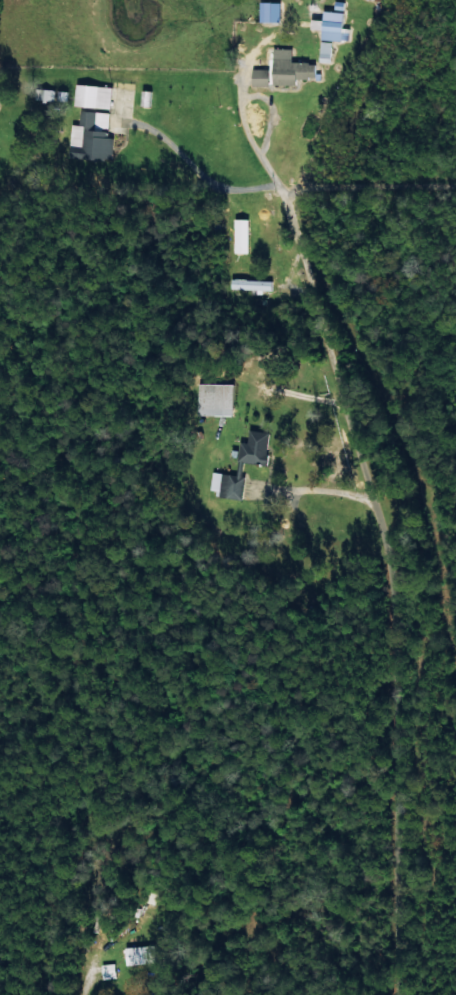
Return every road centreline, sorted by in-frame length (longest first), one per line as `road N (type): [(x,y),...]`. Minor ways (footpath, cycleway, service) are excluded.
road 1 (residential): [(390,994),(382,559),(280,189)]
road 2 (residential): [(0,743),(113,770),(137,749),(142,712),(134,577),(103,397),(69,282),(0,118)]

